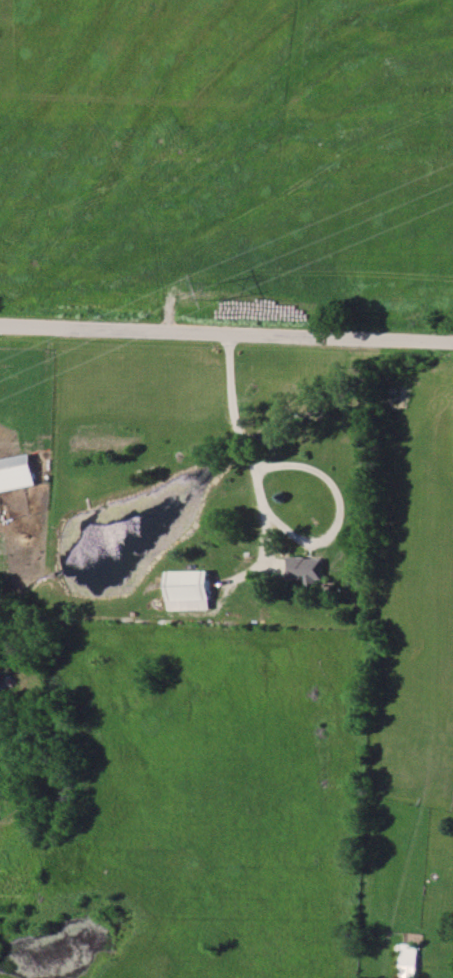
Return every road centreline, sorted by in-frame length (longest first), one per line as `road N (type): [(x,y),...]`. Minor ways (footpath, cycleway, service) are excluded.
road 1 (residential): [(452,342),(0,326)]

